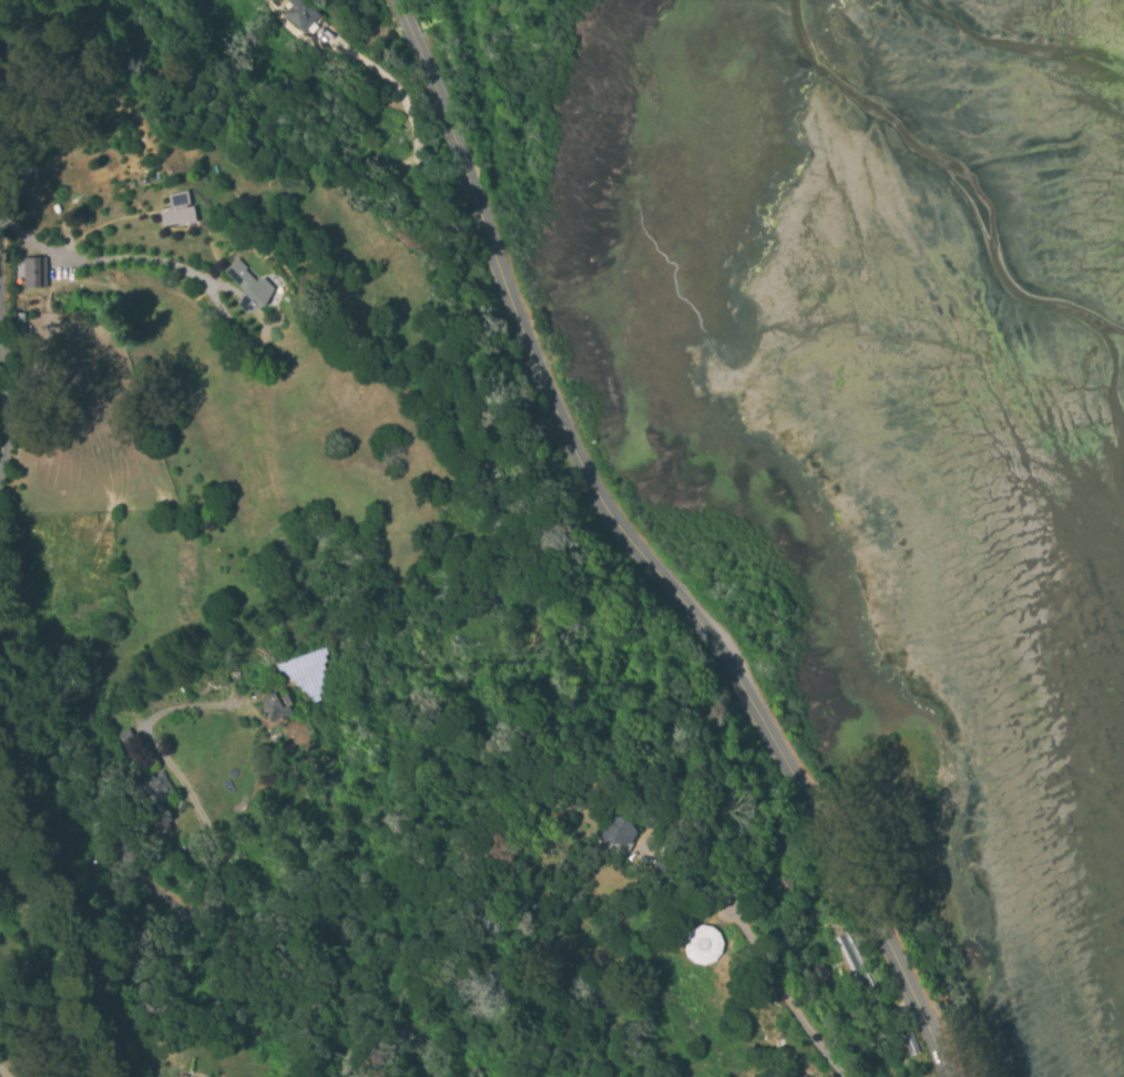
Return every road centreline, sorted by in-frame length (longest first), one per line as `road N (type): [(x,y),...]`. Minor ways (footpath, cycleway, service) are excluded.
road 1 (tertiary): [(395,0),(445,92),(530,360),(601,498),(732,654),(780,738),(903,971),(941,1076)]
road 2 (residential): [(130,1076),(125,1011),(0,676)]
road 3 (residential): [(0,469),(11,338),(0,267)]

